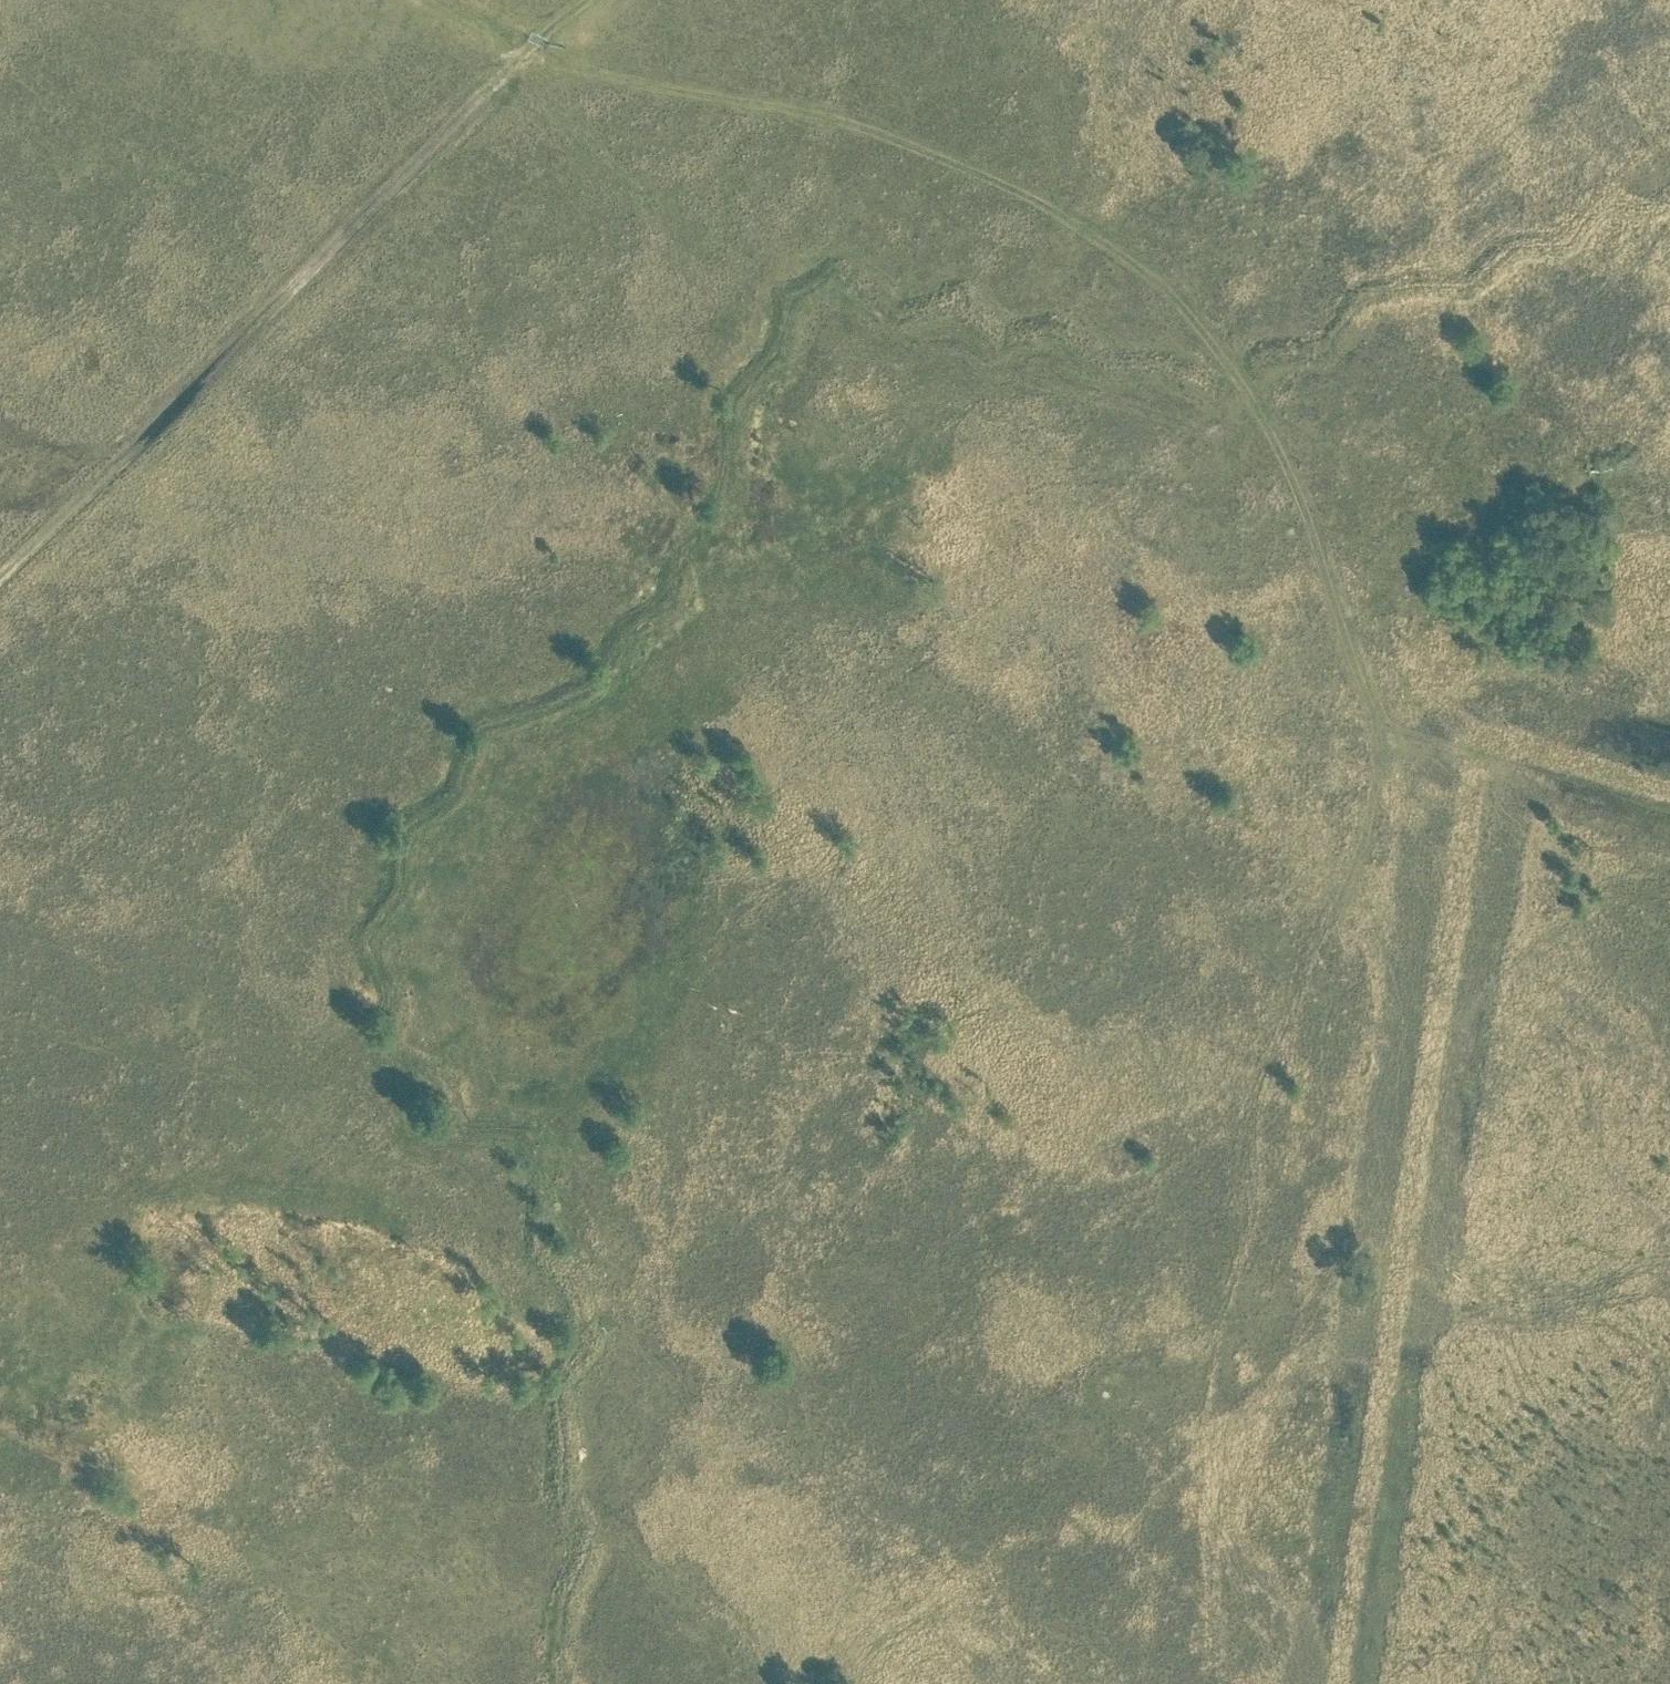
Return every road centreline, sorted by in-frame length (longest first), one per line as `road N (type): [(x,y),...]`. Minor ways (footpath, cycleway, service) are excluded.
road 1 (track): [(437,0),(549,64),(868,128),(1004,184),(1159,282),(1210,338),(1266,423),(1302,493),(1377,715)]
road 2 (track): [(0,578),(585,0)]

